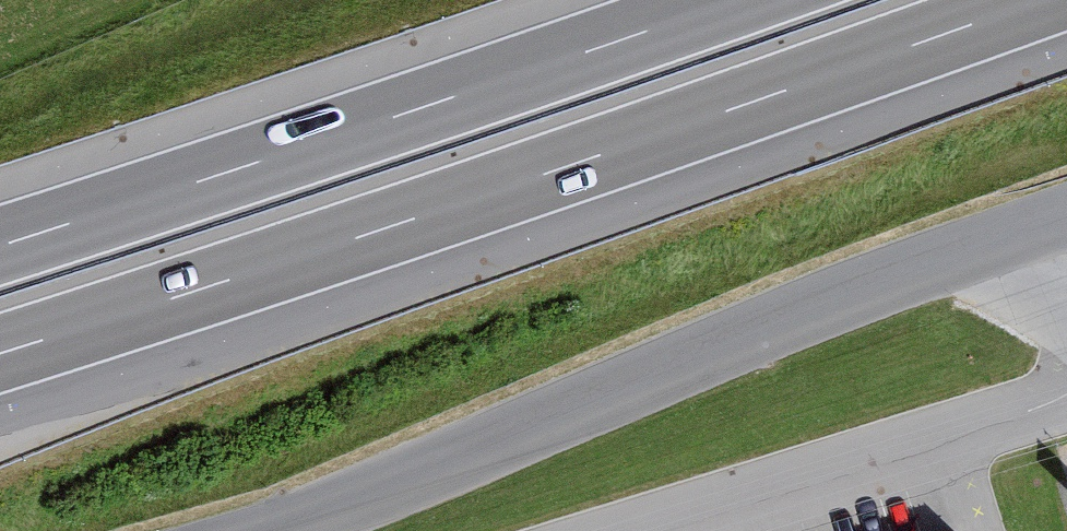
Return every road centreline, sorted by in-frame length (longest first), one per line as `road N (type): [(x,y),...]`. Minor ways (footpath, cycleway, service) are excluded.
road 1 (motorway): [(0,351),(544,173),(1034,0)]
road 2 (unclassified): [(270,530),(422,477),(847,294),(1066,212)]
road 3 (motorway): [(734,0),(0,245)]

